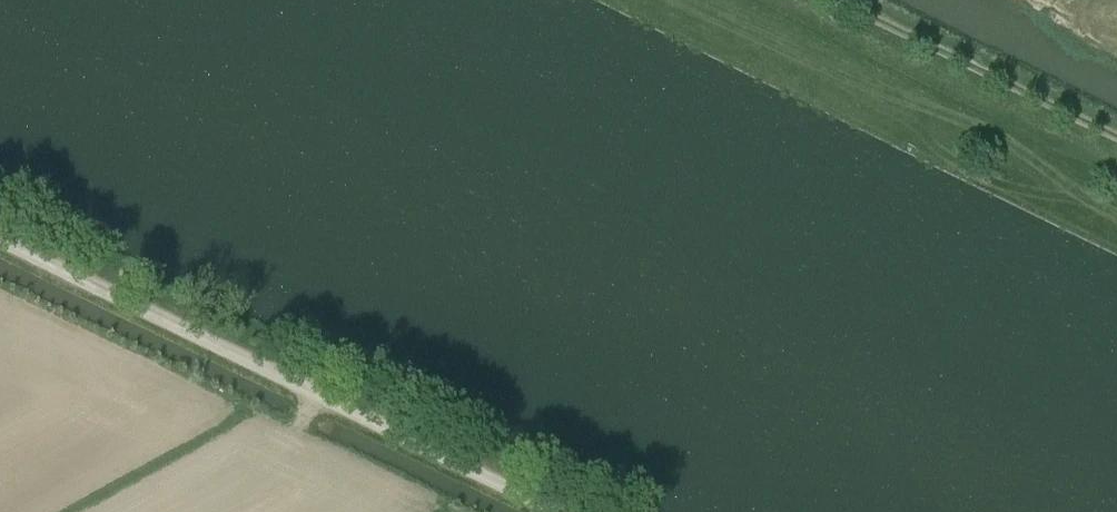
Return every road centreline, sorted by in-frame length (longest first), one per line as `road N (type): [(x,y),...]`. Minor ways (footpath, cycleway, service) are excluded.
road 1 (track): [(537,511),(0,250)]
road 2 (track): [(842,0),(1116,135)]

